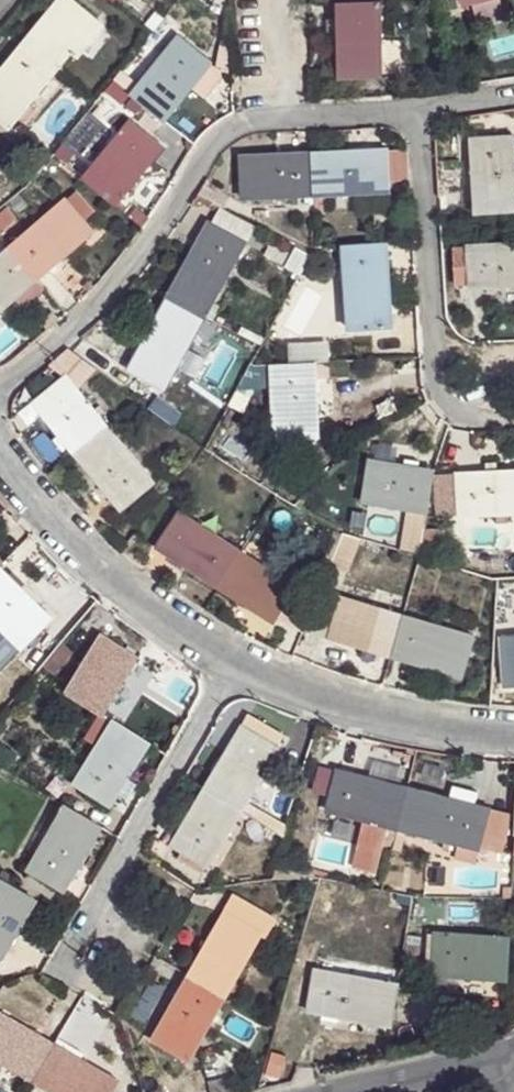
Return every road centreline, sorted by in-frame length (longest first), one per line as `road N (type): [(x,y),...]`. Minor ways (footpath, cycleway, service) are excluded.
road 1 (residential): [(52,976),(235,667)]
road 2 (residential): [(0,438),(58,526),(149,611),(235,667)]
road 3 (residential): [(235,667),(379,714),(513,731)]
road 4 (residential): [(513,1046),(345,1091)]

